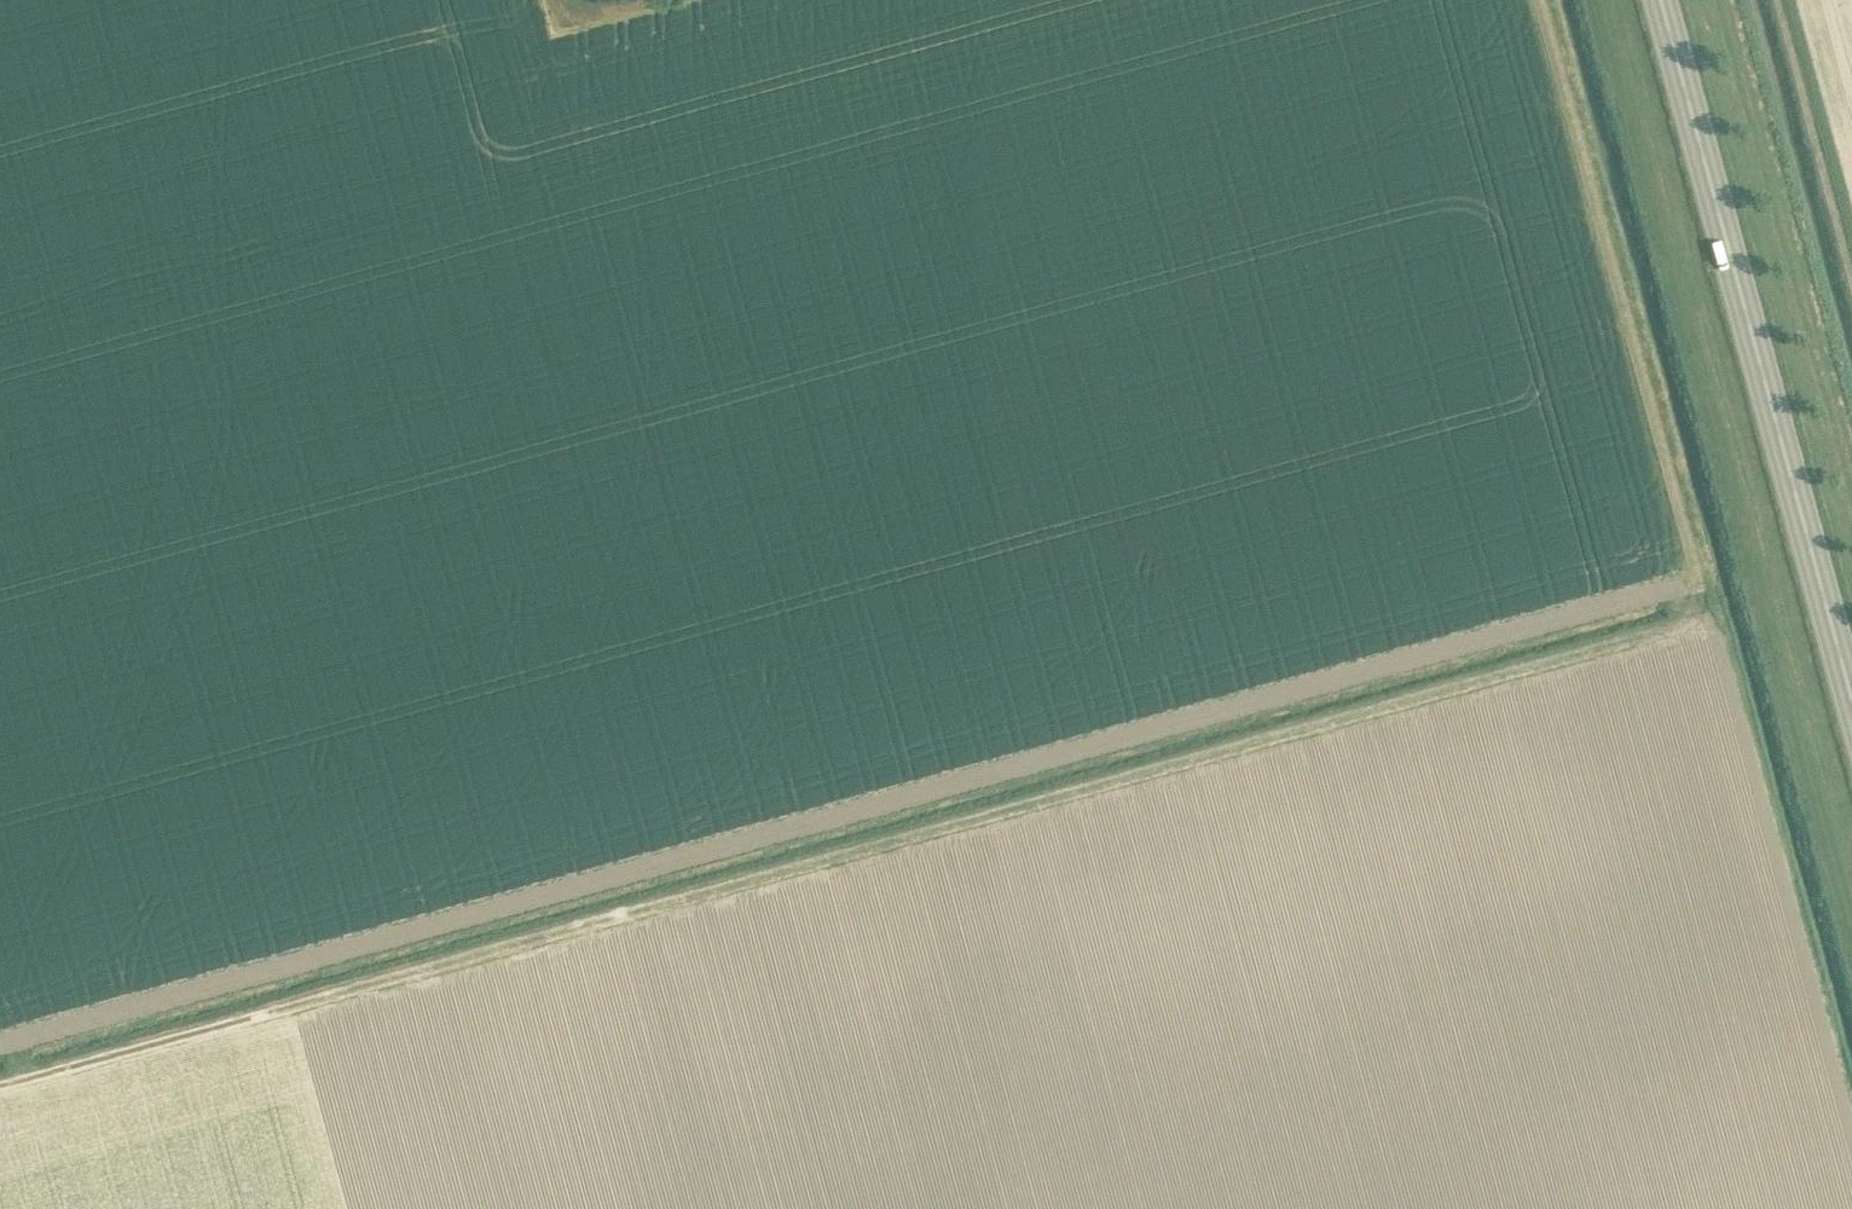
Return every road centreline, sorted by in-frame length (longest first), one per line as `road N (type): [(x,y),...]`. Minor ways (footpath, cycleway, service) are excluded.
road 1 (trunk): [(1851,709),(1658,0)]

